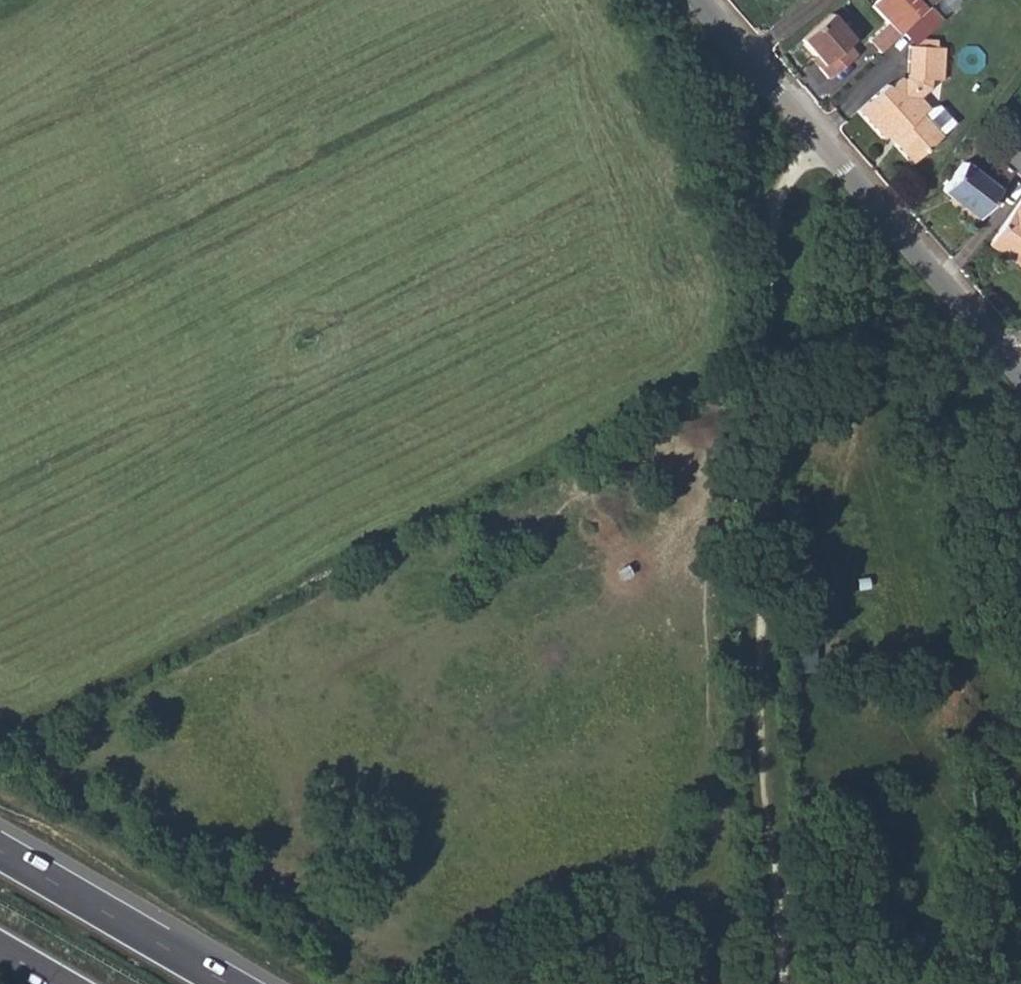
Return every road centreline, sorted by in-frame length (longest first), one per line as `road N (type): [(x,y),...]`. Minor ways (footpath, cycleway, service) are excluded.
road 1 (tertiary): [(699,0),(1014,370)]
road 2 (trunk): [(228,983),(0,852)]

